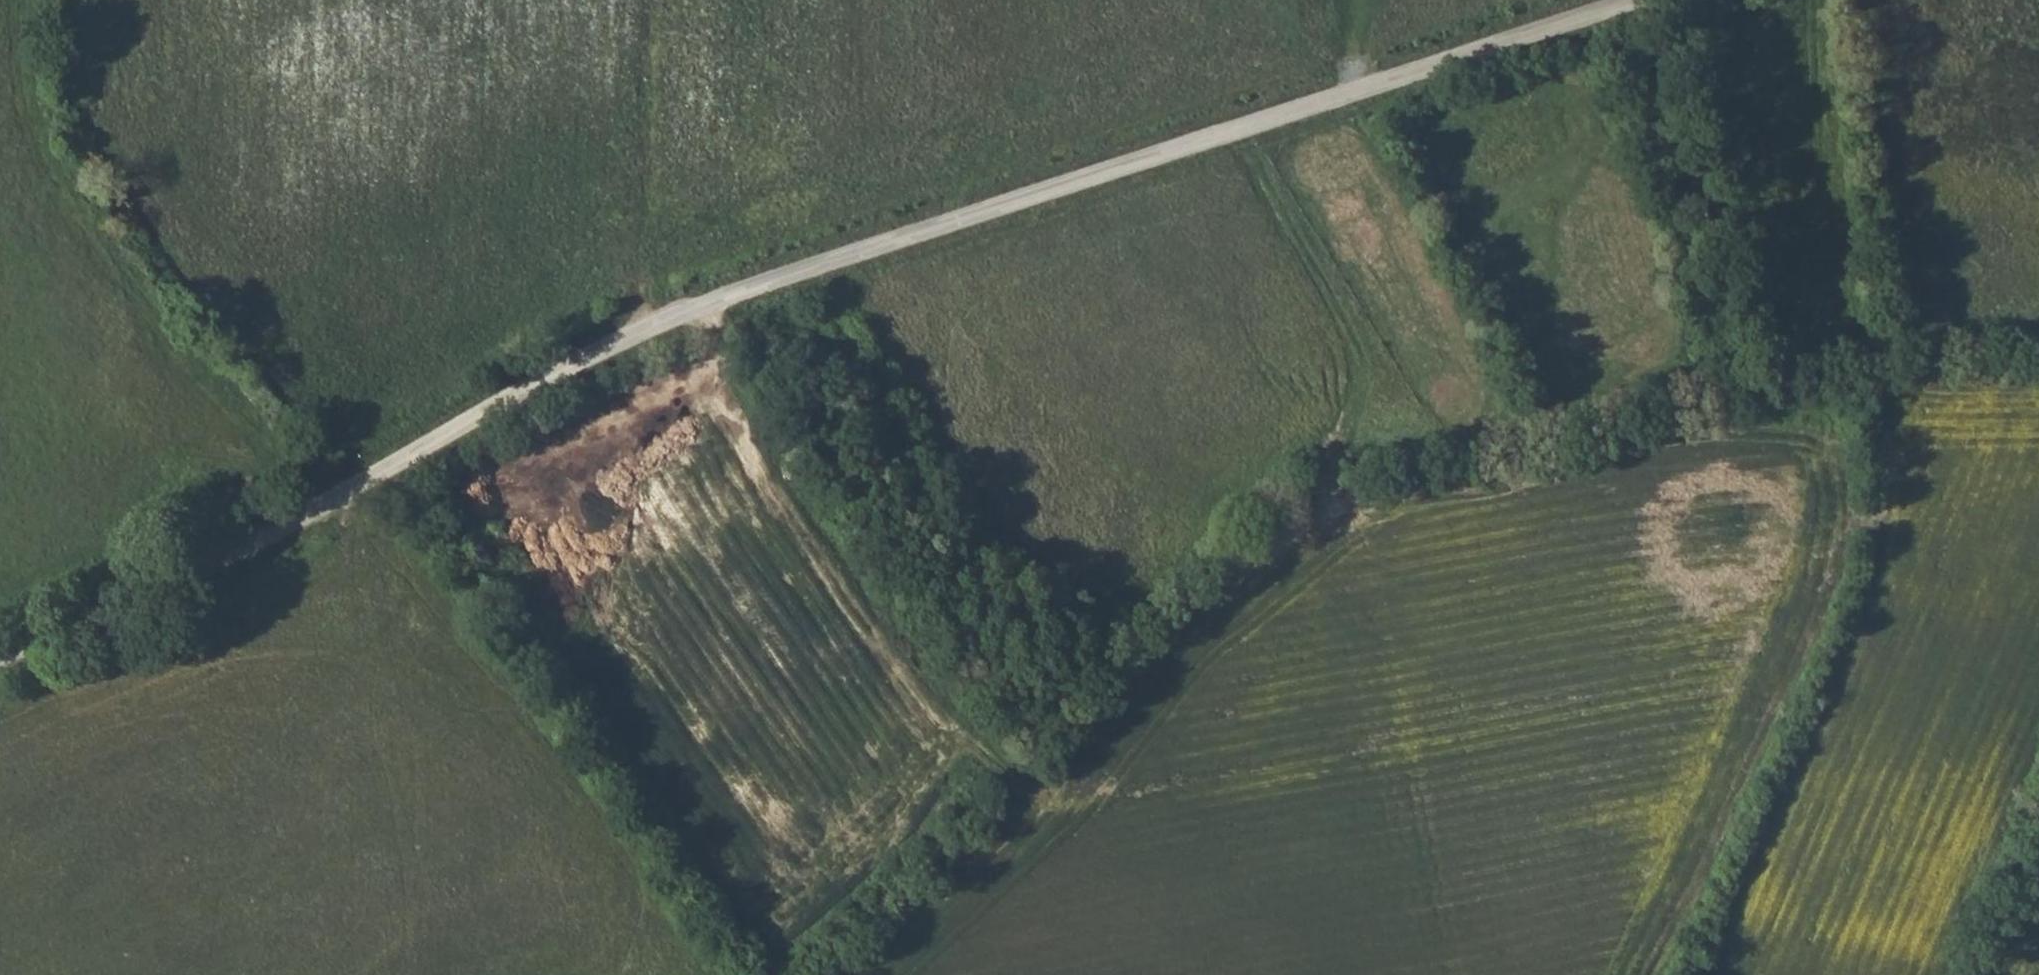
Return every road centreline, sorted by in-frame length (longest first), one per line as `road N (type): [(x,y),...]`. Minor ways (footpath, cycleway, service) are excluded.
road 1 (unclassified): [(1639,0),(694,309),(193,570),(0,656)]

